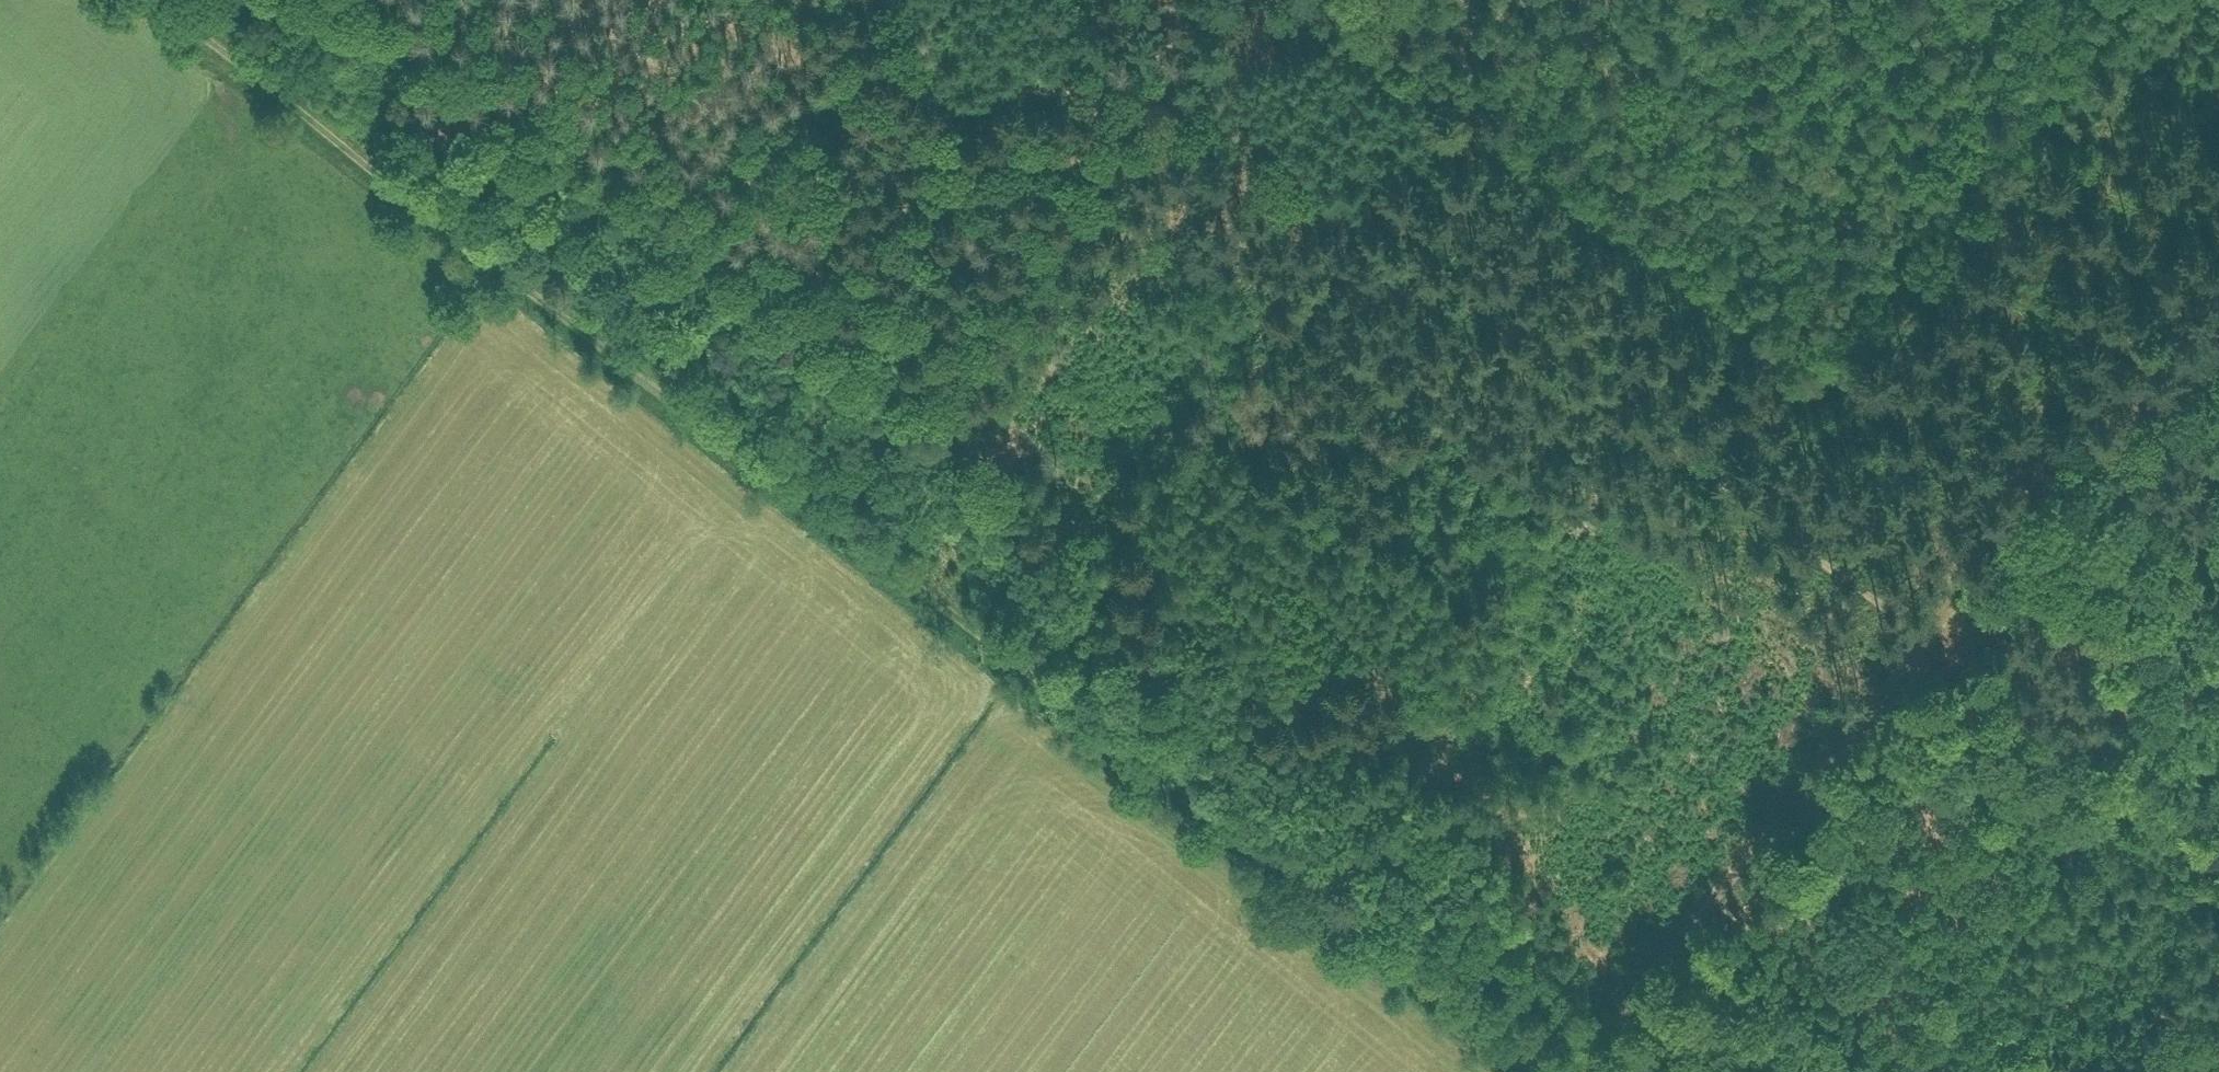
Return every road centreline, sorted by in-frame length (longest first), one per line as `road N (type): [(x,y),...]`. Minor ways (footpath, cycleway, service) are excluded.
road 1 (track): [(169,0),(1549,1071)]
road 2 (track): [(1925,639),(1590,414),(1287,184),(1213,74),(1178,0)]
road 3 (track): [(1554,1071),(1925,639)]
road 4 (track): [(2218,369),(1925,639)]
road 5 (track): [(1925,639),(2218,854)]

